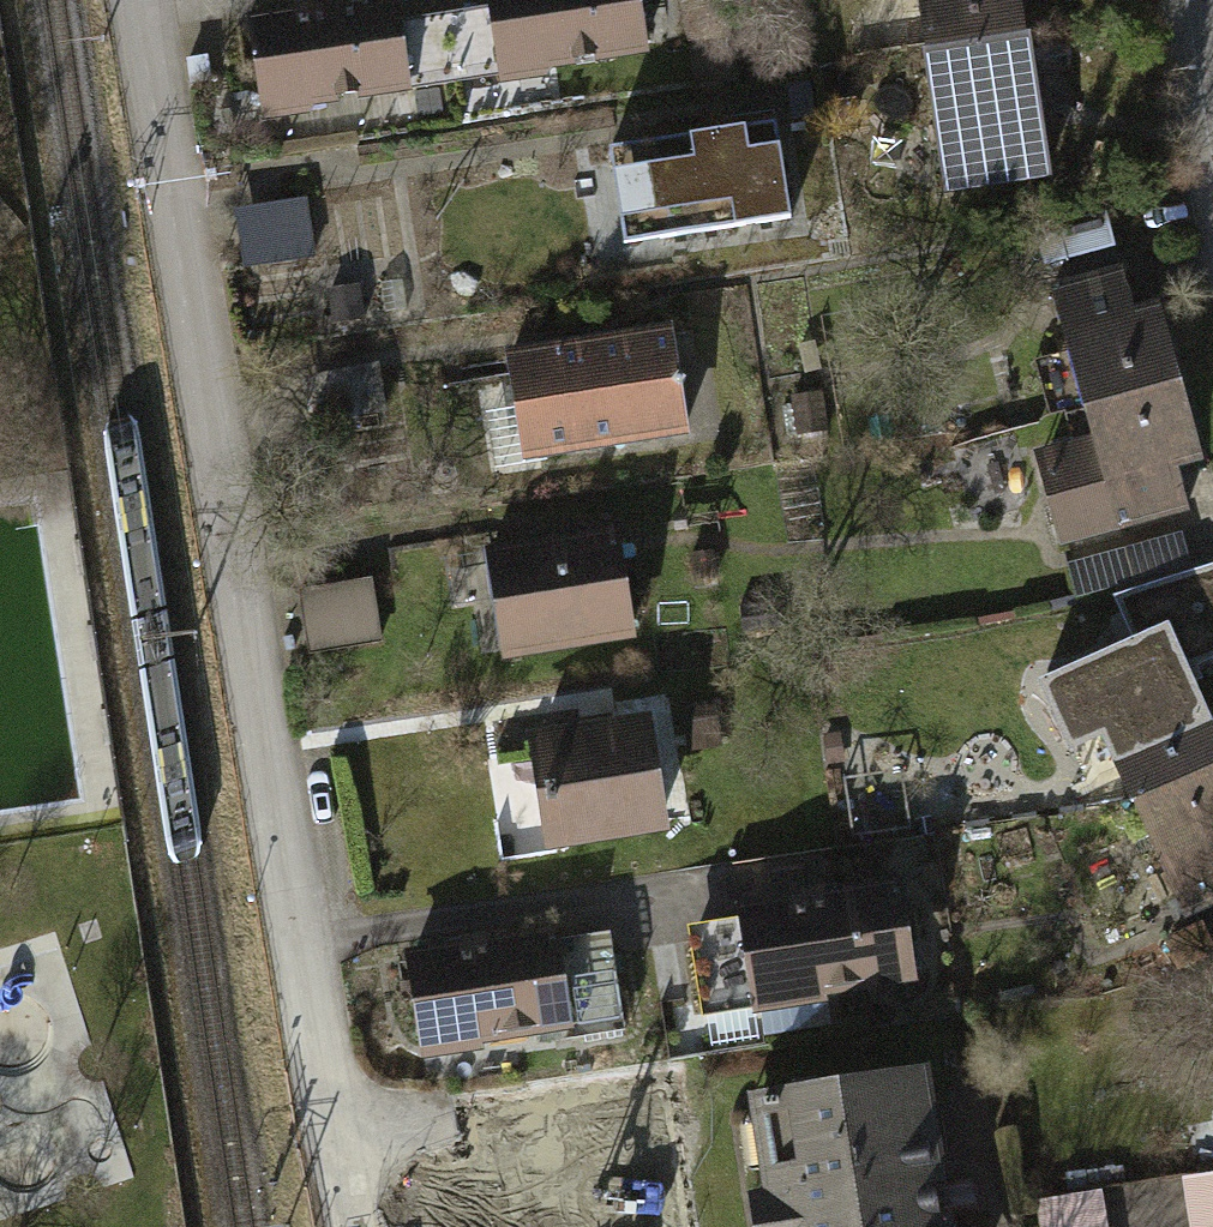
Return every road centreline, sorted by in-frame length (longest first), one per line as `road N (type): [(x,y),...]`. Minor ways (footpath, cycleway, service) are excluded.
road 1 (residential): [(138,0),(341,1146)]

